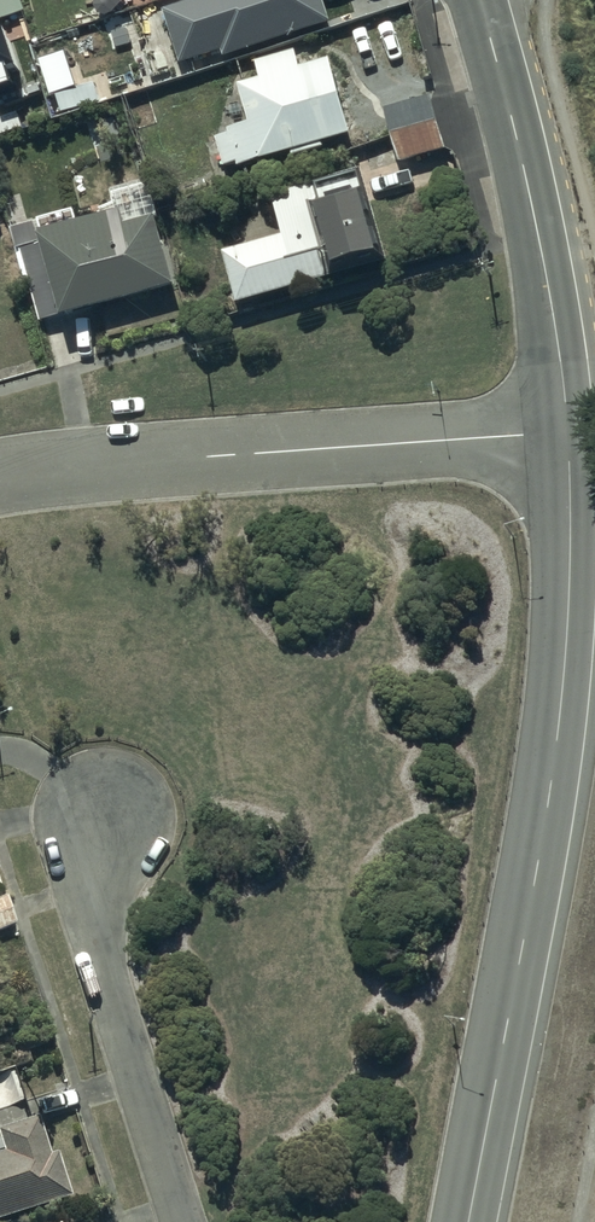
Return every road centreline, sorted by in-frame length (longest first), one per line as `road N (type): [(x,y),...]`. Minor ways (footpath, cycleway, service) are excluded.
road 1 (tertiary): [(568,431),(567,646),(552,781),(469,1221)]
road 2 (residential): [(568,431),(0,477)]
road 3 (tertiary): [(480,0),(544,252),(568,431)]
road 4 (residential): [(187,1221),(105,962),(98,890),(106,822)]

